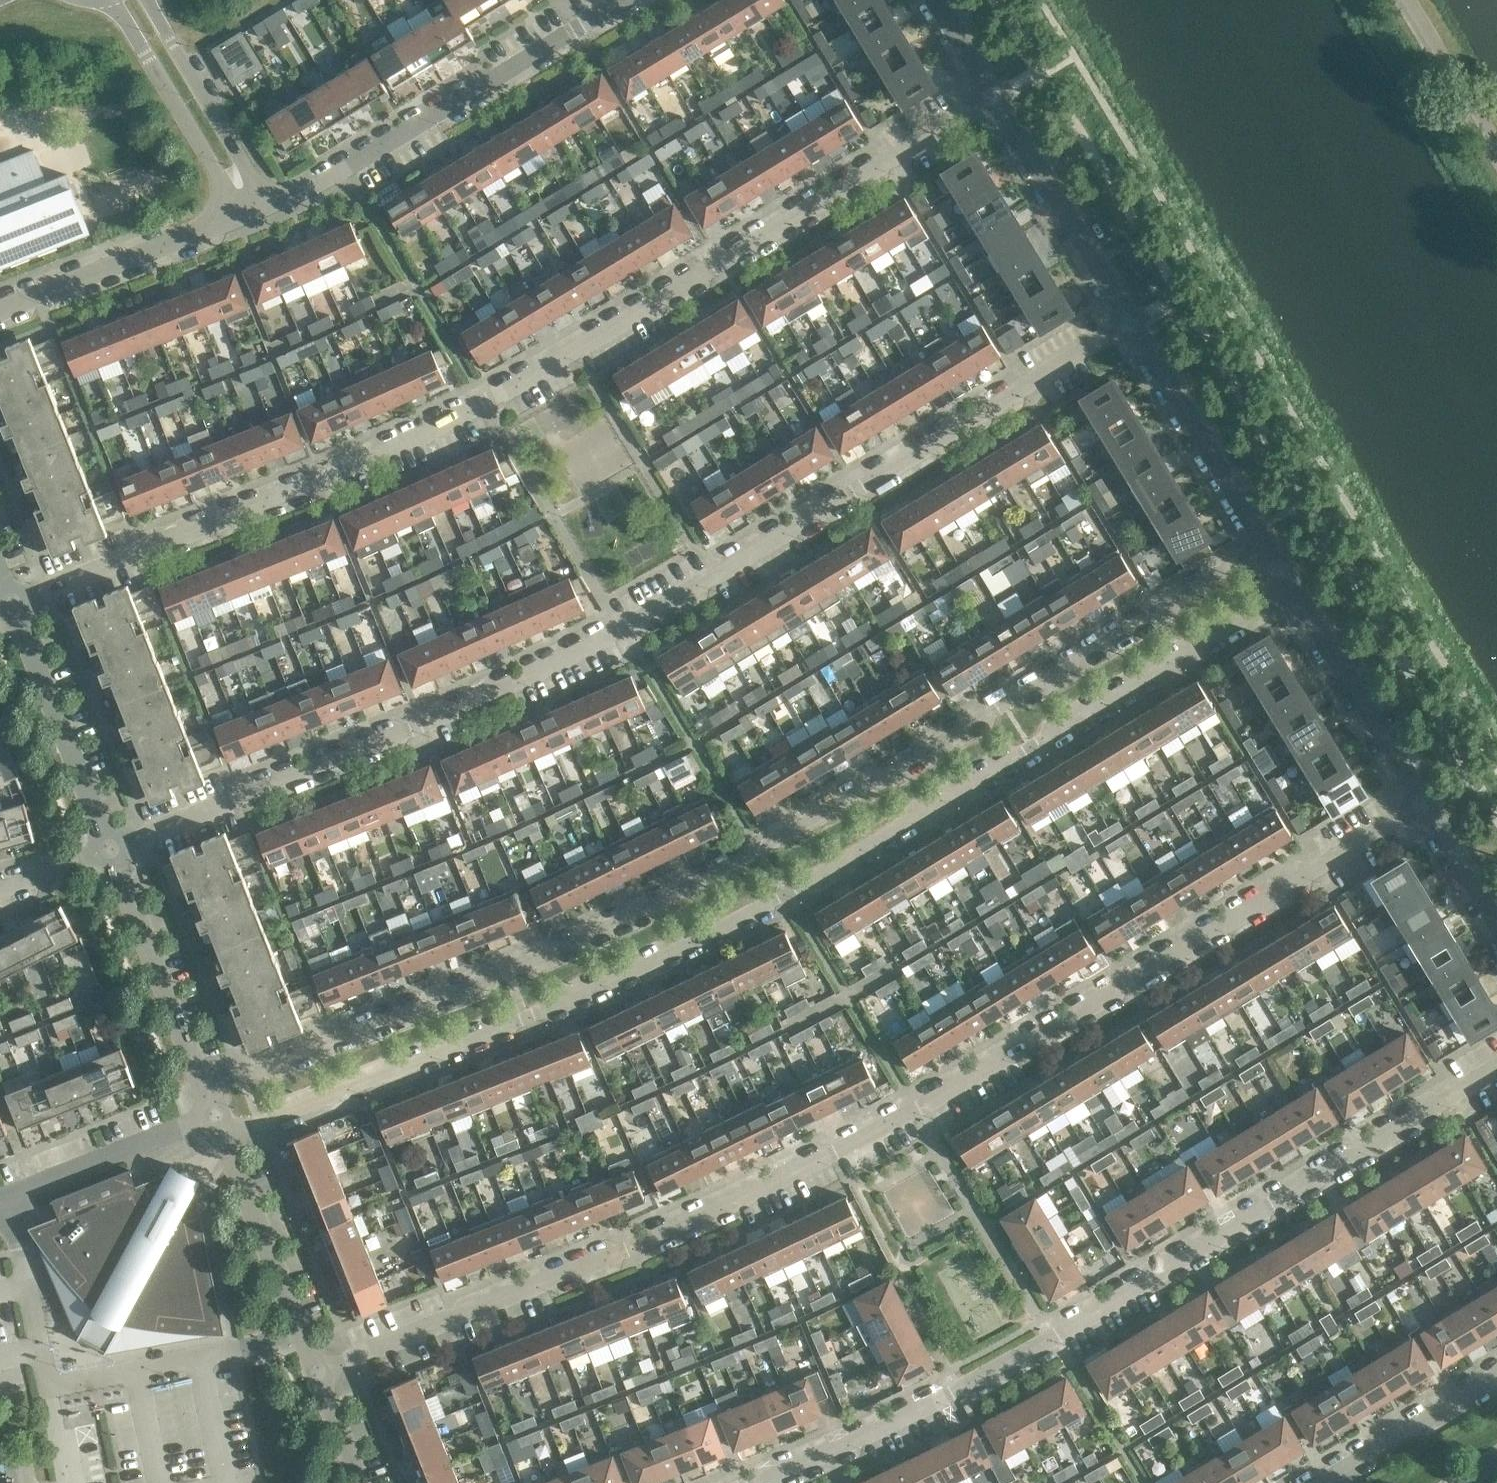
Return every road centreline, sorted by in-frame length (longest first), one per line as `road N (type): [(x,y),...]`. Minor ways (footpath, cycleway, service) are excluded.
road 1 (residential): [(316,1364),(551,1275),(837,1152),(1426,806)]
road 2 (residential): [(230,1141),(632,978),(870,858),(1295,583)]
road 3 (residential): [(208,1088),(549,955),(760,854),(1267,541)]
road 4 (residential): [(114,852),(546,679),(1131,325)]
road 5 (residential): [(17,607),(522,390),(999,98)]
road 6 (residential): [(768,1482),(1059,1343),(1496,1069)]
road 7 (residential): [(16,1235),(46,1384),(141,1380),(307,1340)]
road 8 (residential): [(269,200),(348,170),(624,0)]
road 9 (residential): [(114,852),(17,607)]
road 10 (residential): [(1131,325),(999,98)]
road 11 (residential): [(1426,806),(1295,583)]
road 12 (residential): [(0,308),(239,214)]
road 13 (residential): [(1267,541),(1131,325)]
road 14 (residential): [(208,1088),(114,852)]
road 15 (unclassified): [(112,0),(239,214)]
road 16 (unclassified): [(269,200),(151,0)]
road 17 (residential): [(8,1199),(218,1115)]
road 18 (residential): [(307,1340),(230,1141)]
road 19 (residential): [(1496,1376),(1323,1482)]
road 20 (residential): [(1496,930),(1426,806)]
road 21 (residential): [(362,1482),(316,1364)]
road 22 (residential): [(0,899),(114,852)]

